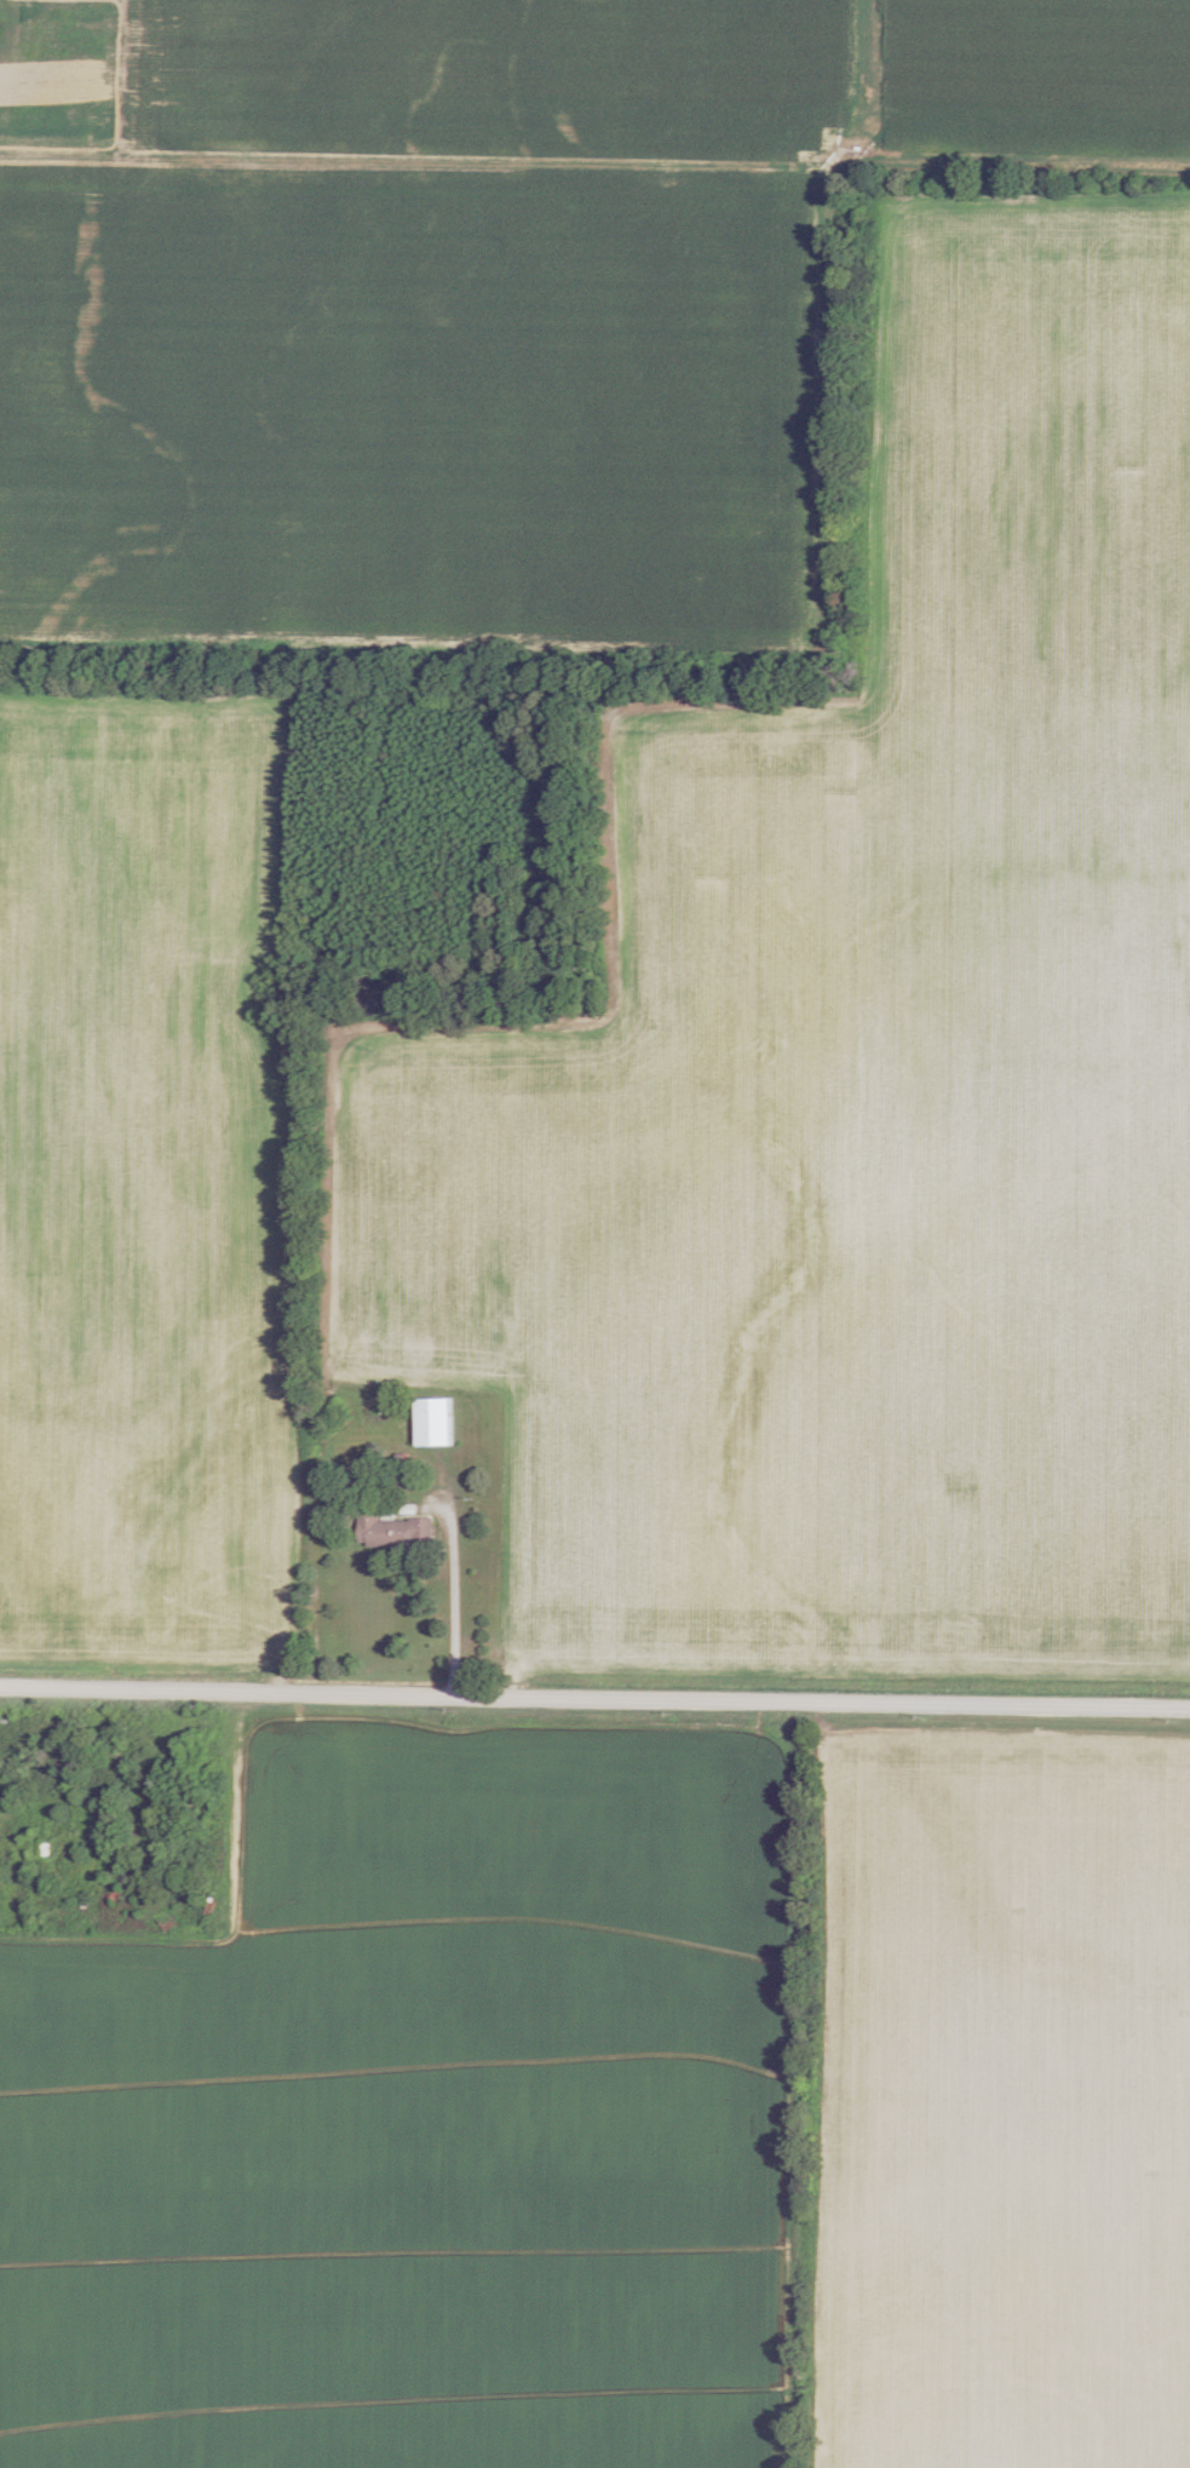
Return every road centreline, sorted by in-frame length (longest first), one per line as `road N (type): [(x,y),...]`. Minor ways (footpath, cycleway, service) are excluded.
road 1 (residential): [(1189,1707),(0,1687)]
road 2 (residential): [(0,176),(758,184),(832,166)]

